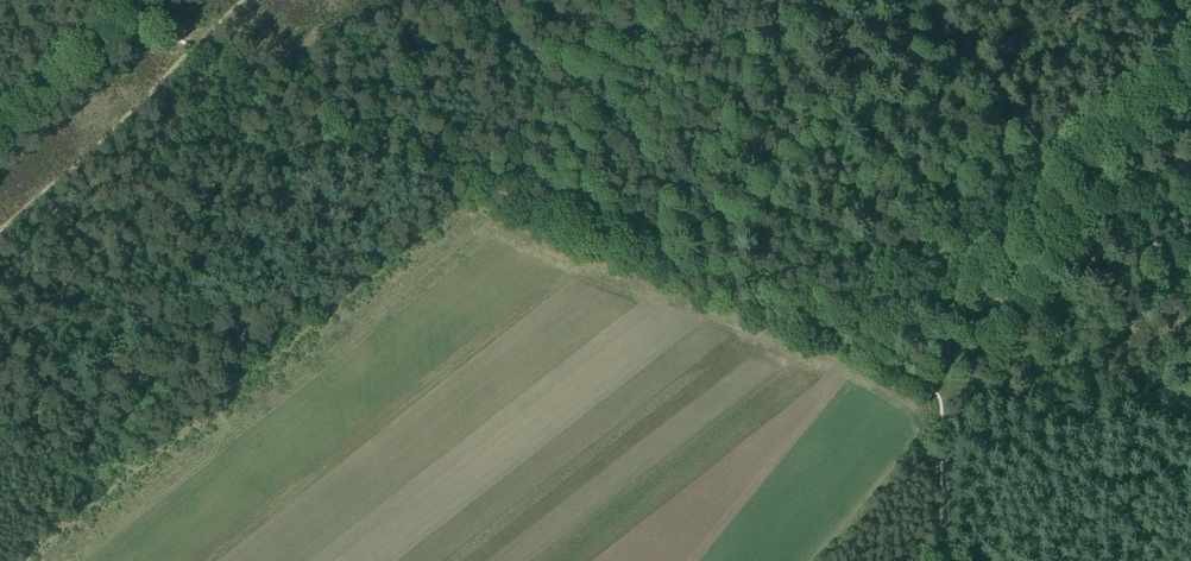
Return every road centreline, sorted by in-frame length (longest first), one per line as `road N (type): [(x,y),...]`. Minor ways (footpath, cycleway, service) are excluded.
road 1 (track): [(131,0),(942,383),(950,394),(953,550),(961,560)]
road 2 (track): [(244,0),(0,227)]
road 3 (track): [(1190,271),(1096,175),(1190,63)]
road 4 (track): [(0,143),(145,21)]

